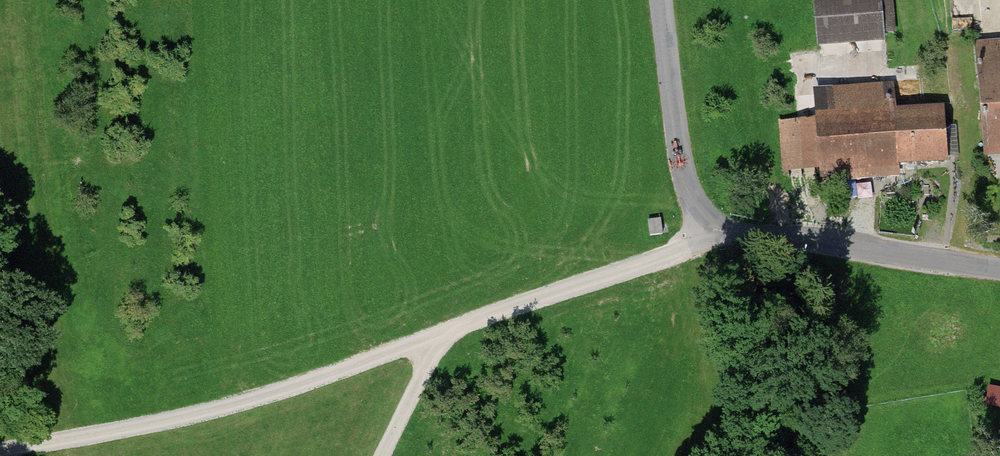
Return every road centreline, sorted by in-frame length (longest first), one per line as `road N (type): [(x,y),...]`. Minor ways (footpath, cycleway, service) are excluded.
road 1 (track): [(716,223),(692,247),(250,405),(0,454)]
road 2 (unclassified): [(999,270),(716,223)]
road 3 (unclassified): [(661,0),(685,175),(716,223)]
road 4 (track): [(381,455),(454,330)]

